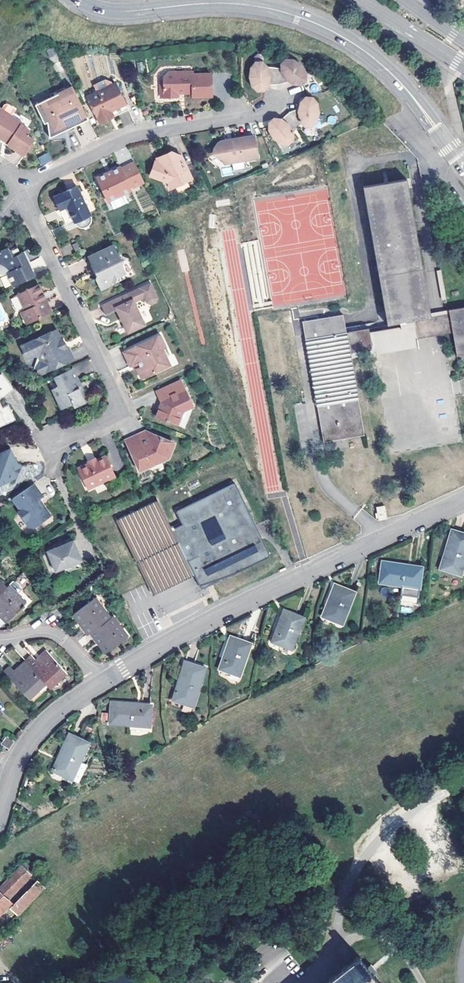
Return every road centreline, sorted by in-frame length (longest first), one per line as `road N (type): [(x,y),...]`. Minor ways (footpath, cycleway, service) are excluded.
road 1 (residential): [(79,0),(116,12),(239,4),(307,20),(390,73),(463,164)]
road 2 (residential): [(463,500),(201,623),(97,682)]
road 3 (residential): [(24,201),(116,399),(112,420),(54,446)]
road 4 (residential): [(254,116),(123,141),(19,191)]
road 5 (residential): [(97,682),(36,727),(0,806)]
road 6 (secondary): [(362,0),(463,65)]
road 7 (residential): [(0,640),(56,635),(97,682)]

